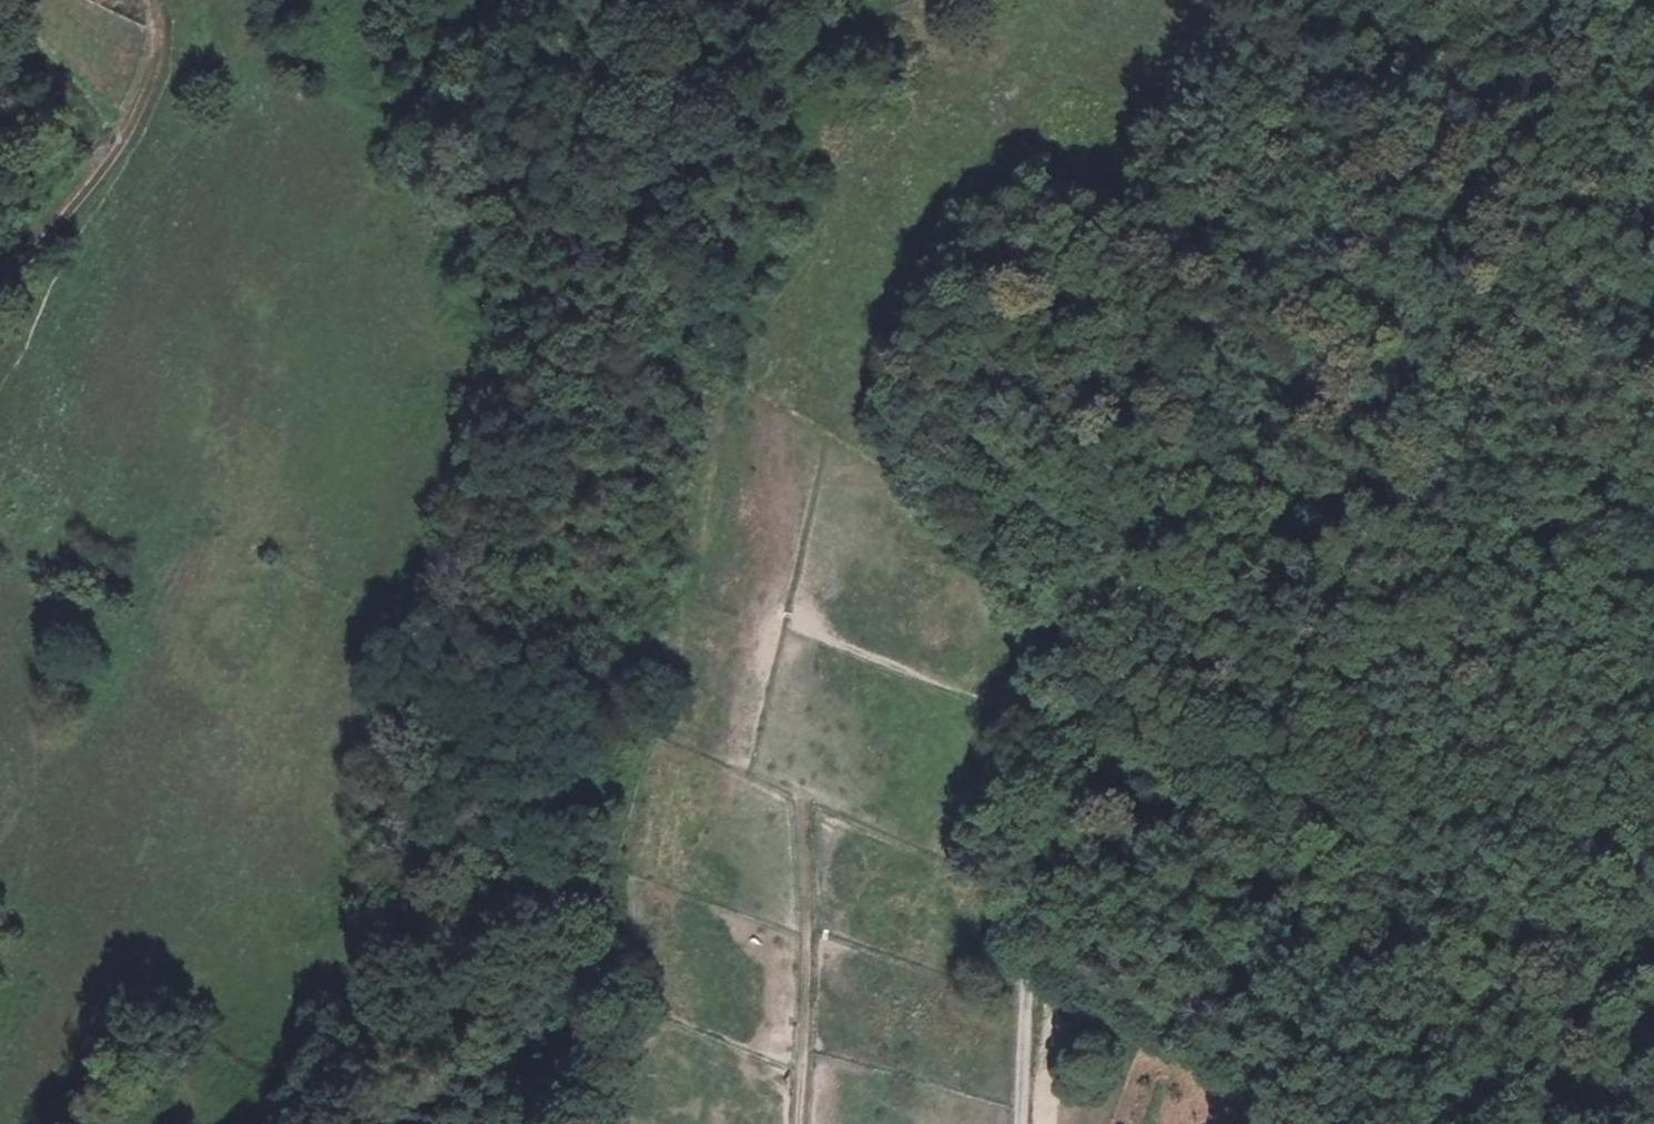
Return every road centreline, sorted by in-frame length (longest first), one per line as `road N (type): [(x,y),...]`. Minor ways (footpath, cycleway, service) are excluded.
road 1 (track): [(1480,0),(1416,169),(1344,311),(1206,513),(1073,752),(1041,854),(1024,1123)]
road 2 (track): [(152,0),(162,12),(148,72),(0,268)]

